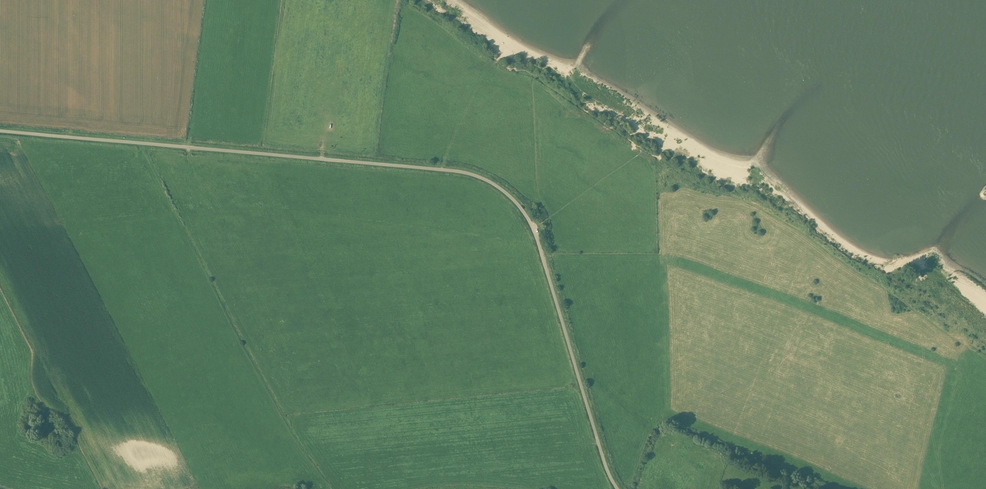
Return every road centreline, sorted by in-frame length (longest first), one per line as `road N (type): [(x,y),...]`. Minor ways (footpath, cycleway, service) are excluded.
road 1 (unclassified): [(617,488),(536,236),(495,185),(450,170),(0,131)]

